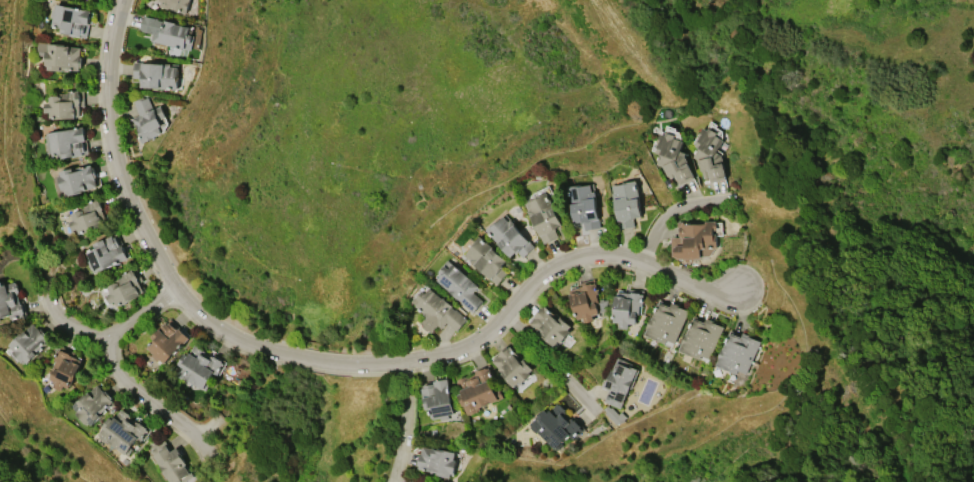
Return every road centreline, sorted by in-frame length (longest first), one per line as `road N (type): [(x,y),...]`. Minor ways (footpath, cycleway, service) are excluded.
road 1 (residential): [(128,0),(113,116),(132,207),(207,320),(254,348),(422,363),(487,343),(564,270),(596,254),(695,285),(738,288)]
road 2 (residential): [(212,458),(118,372),(106,334)]
road 3 (residential): [(178,286),(106,334),(68,324),(48,294)]

